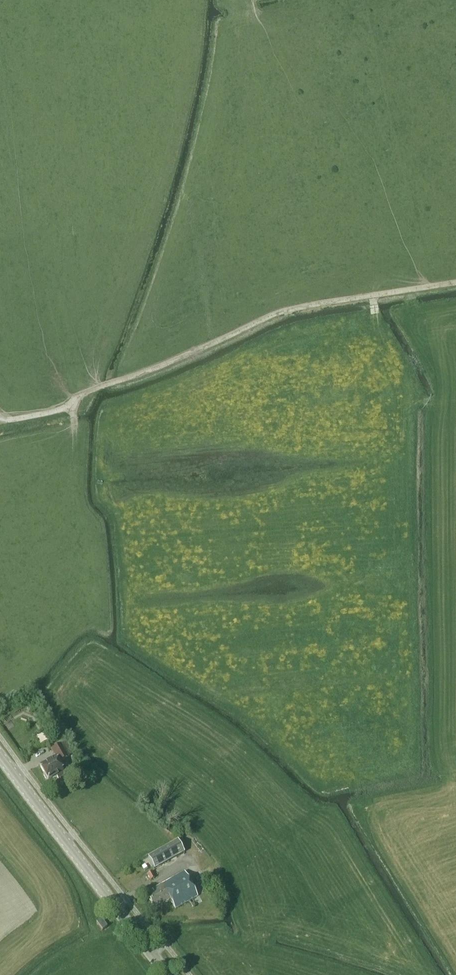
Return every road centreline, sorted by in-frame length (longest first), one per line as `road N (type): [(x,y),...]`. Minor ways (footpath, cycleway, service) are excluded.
road 1 (track): [(455,284),(296,310),(55,413),(0,420)]
road 2 (secondary): [(168,974),(0,755)]

